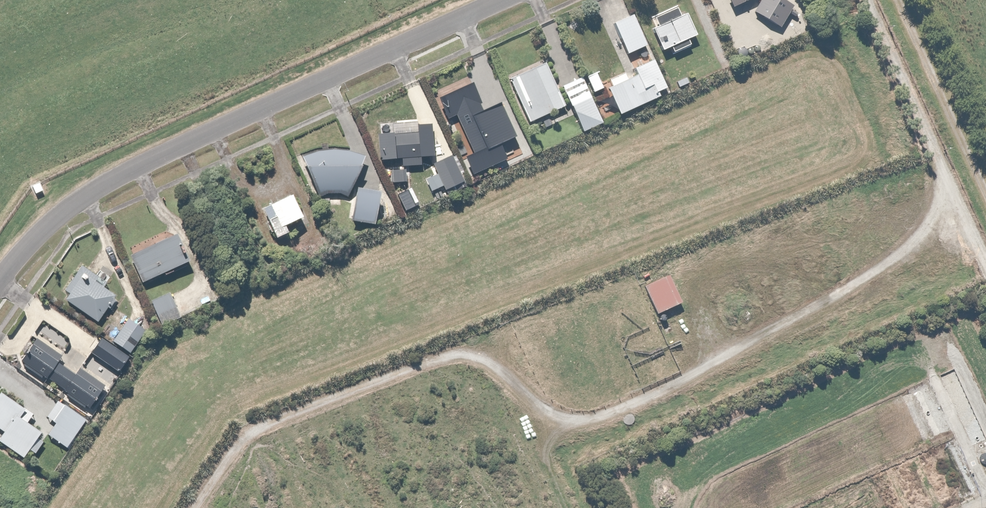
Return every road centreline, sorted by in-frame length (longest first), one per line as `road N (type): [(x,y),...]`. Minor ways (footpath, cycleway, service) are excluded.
road 1 (unclassified): [(497,0),(99,186),(37,235),(0,279)]
road 2 (unclassified): [(661,401),(599,425),(568,425),(493,372),(448,366),(248,442),(202,507)]
road 3 (unclassified): [(985,193),(898,0)]

